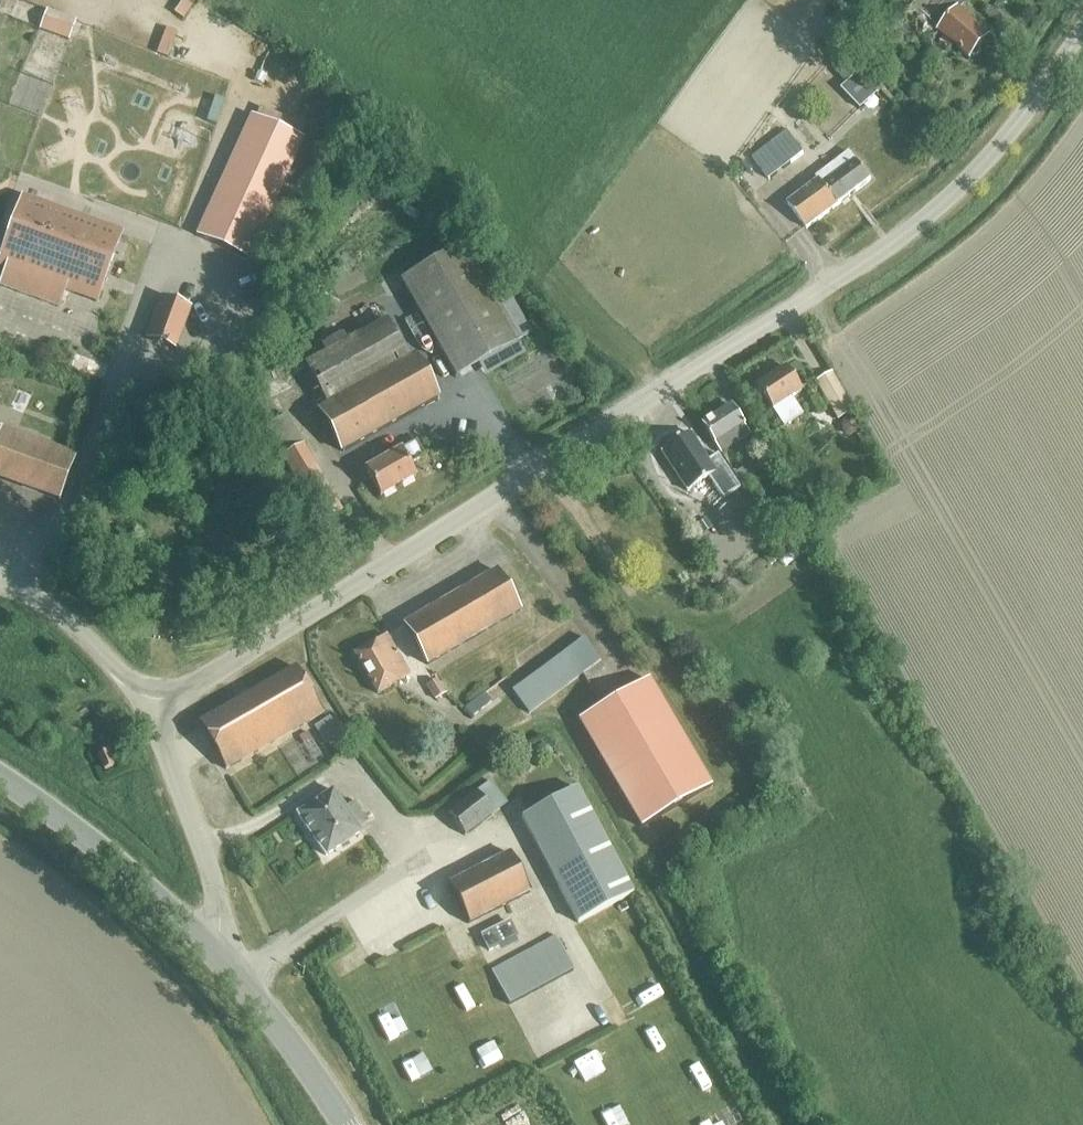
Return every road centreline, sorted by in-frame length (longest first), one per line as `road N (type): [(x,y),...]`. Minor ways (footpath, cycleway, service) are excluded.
road 1 (unclassified): [(1082,30),(1011,130),(955,192),(889,245),(300,629),(153,708)]
road 2 (tertiary): [(206,943),(0,780)]
road 3 (unclassified): [(206,943),(215,931),(211,872),(153,708)]
road 4 (tertiary): [(344,1124),(245,978),(206,943)]
road 5 (unclassified): [(153,708),(63,614),(0,584)]
road 6 (track): [(349,767),(247,832),(201,843)]

